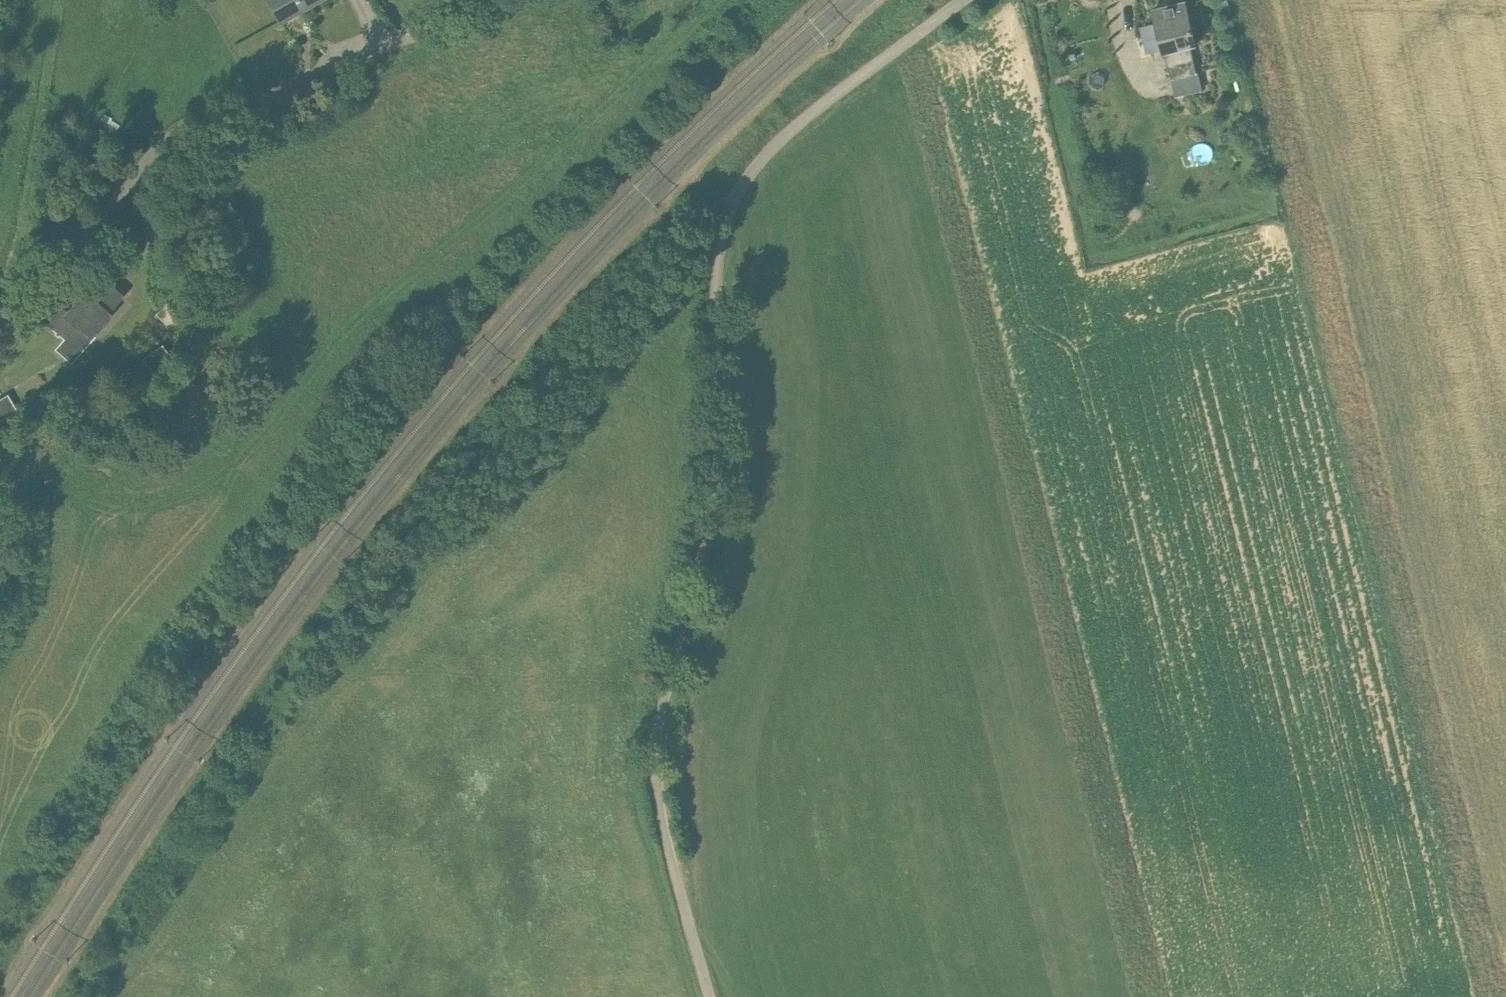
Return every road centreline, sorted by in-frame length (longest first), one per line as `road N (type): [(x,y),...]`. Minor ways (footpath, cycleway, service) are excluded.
road 1 (unclassified): [(710,996),(663,831),(656,757),(714,483),(723,225),(739,191),(787,134),(966,0)]
road 2 (unclassified): [(0,334),(178,132),(503,0)]

